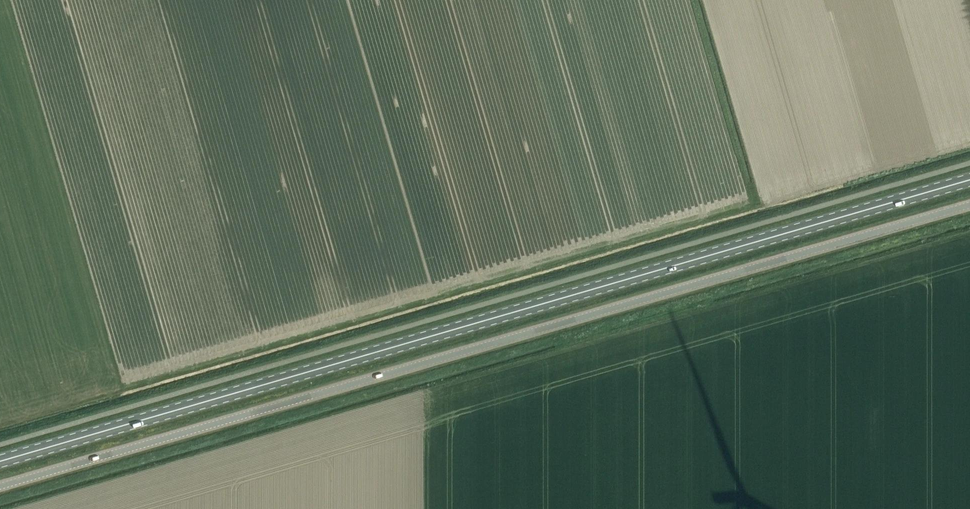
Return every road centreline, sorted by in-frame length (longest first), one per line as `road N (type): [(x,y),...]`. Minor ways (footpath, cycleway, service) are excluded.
road 1 (unclassified): [(0,486),(969,205)]
road 2 (primary): [(969,181),(0,461)]

